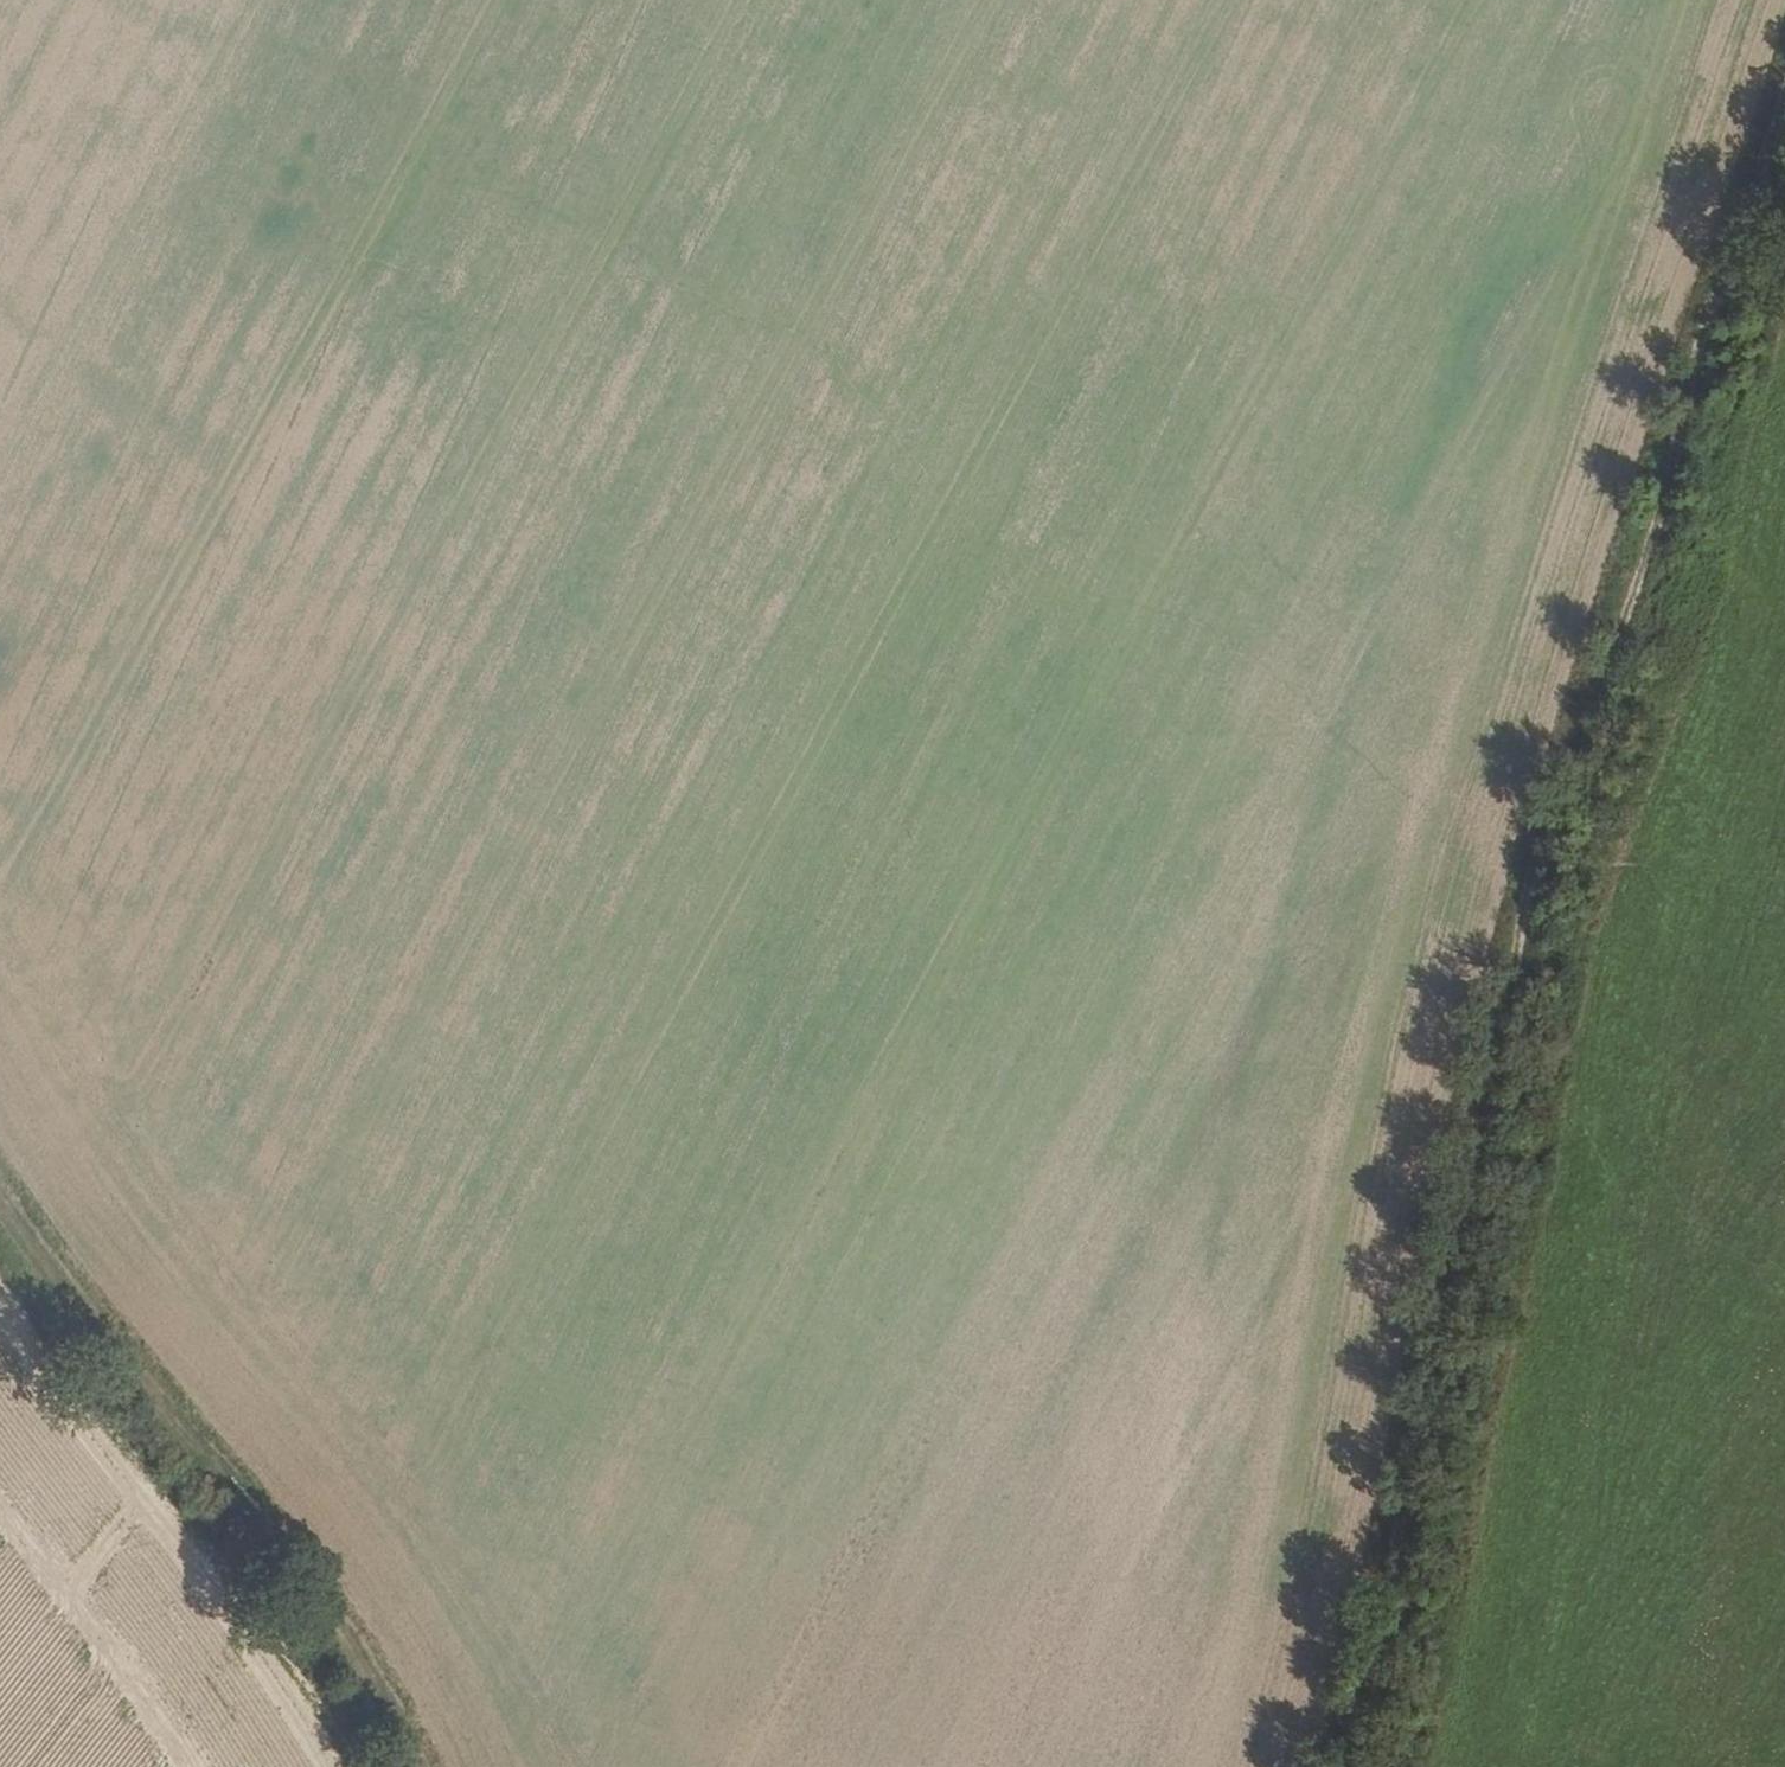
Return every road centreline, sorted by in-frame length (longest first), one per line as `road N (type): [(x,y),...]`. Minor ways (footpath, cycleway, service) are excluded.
road 1 (track): [(1334,1766),(1594,696),(1784,142)]
road 2 (track): [(0,1175),(157,1398),(369,1662),(421,1766)]

